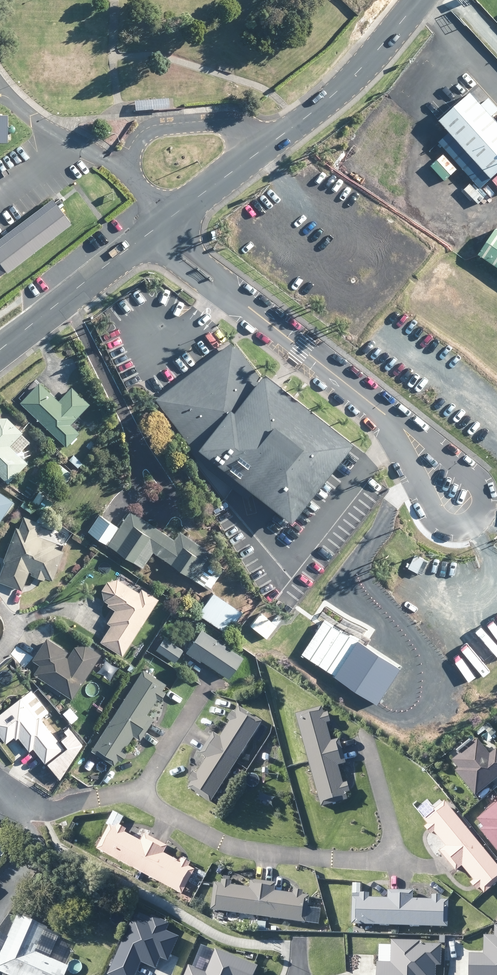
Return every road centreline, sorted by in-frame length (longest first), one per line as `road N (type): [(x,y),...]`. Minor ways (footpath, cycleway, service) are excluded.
road 1 (unclassified): [(463,501),(385,417),(151,232)]
road 2 (residential): [(367,734),(393,846),(387,862),(221,845),(140,798)]
road 3 (unclassified): [(418,0),(356,76),(151,232)]
road 4 (unclassified): [(151,232),(0,350)]
road 5 (residential): [(205,696),(140,798)]

